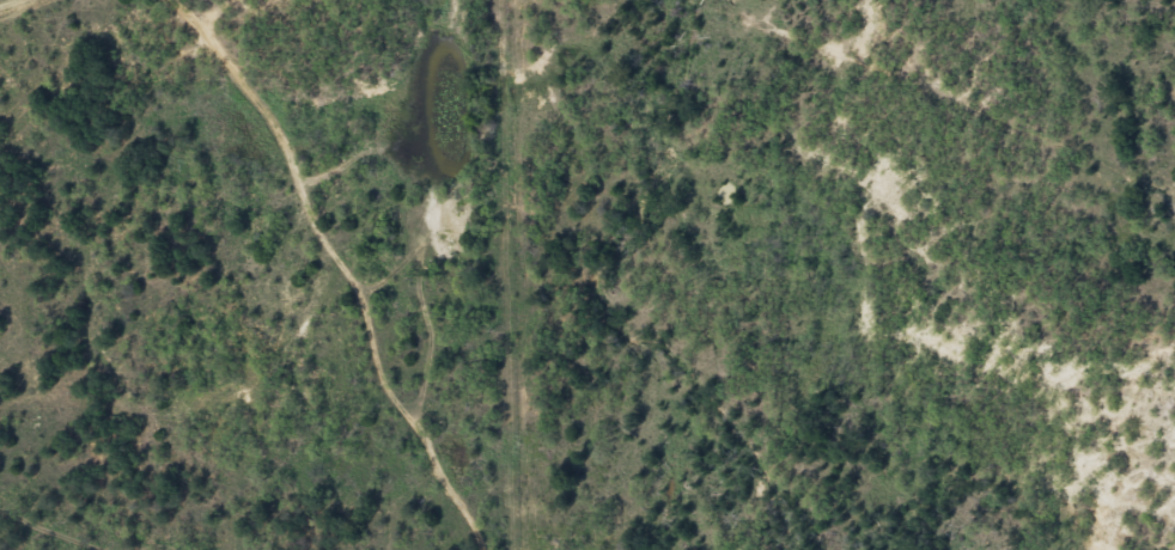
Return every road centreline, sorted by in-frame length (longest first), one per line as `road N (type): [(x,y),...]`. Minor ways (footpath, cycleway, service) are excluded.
road 1 (residential): [(639,0),(663,54),(736,127),(967,194),(1174,223)]
road 2 (residential): [(232,0),(336,194),(354,352),(294,549)]

